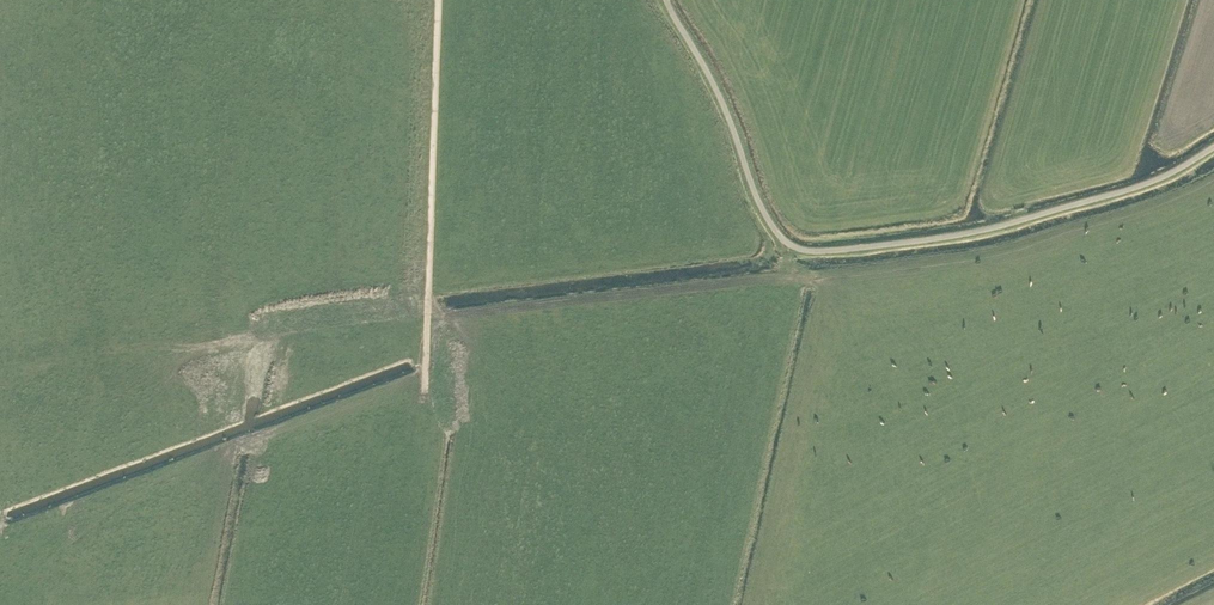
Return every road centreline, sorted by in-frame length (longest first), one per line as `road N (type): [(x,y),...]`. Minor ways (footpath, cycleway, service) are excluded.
road 1 (unclassified): [(1213,154),(1153,185),(989,230),(801,253),(764,216),(728,120),(667,0)]

